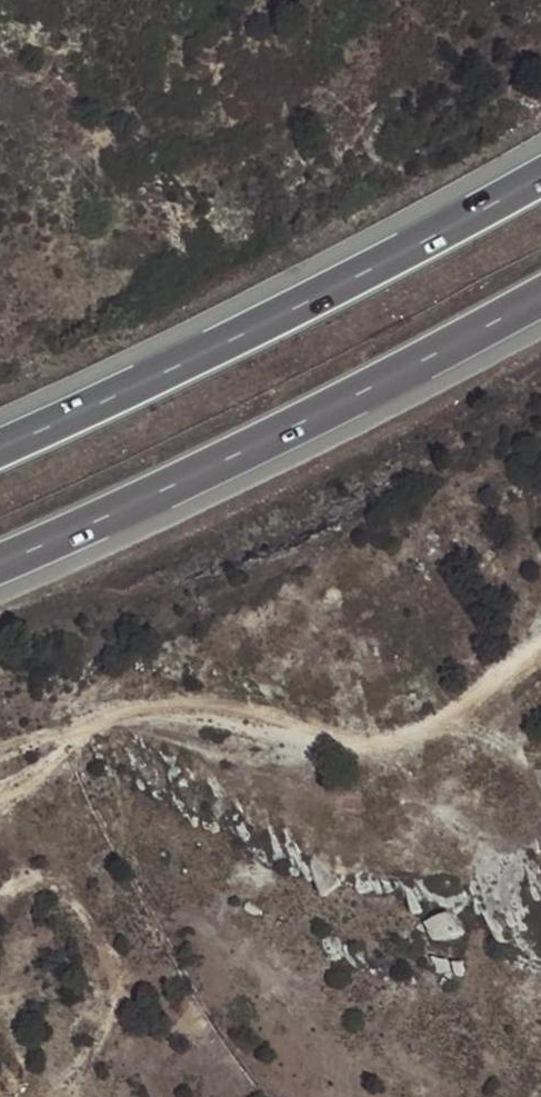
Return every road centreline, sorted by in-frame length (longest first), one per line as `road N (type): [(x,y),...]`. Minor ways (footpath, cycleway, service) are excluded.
road 1 (motorway): [(0,568),(540,295)]
road 2 (motorway): [(540,178),(0,448)]

